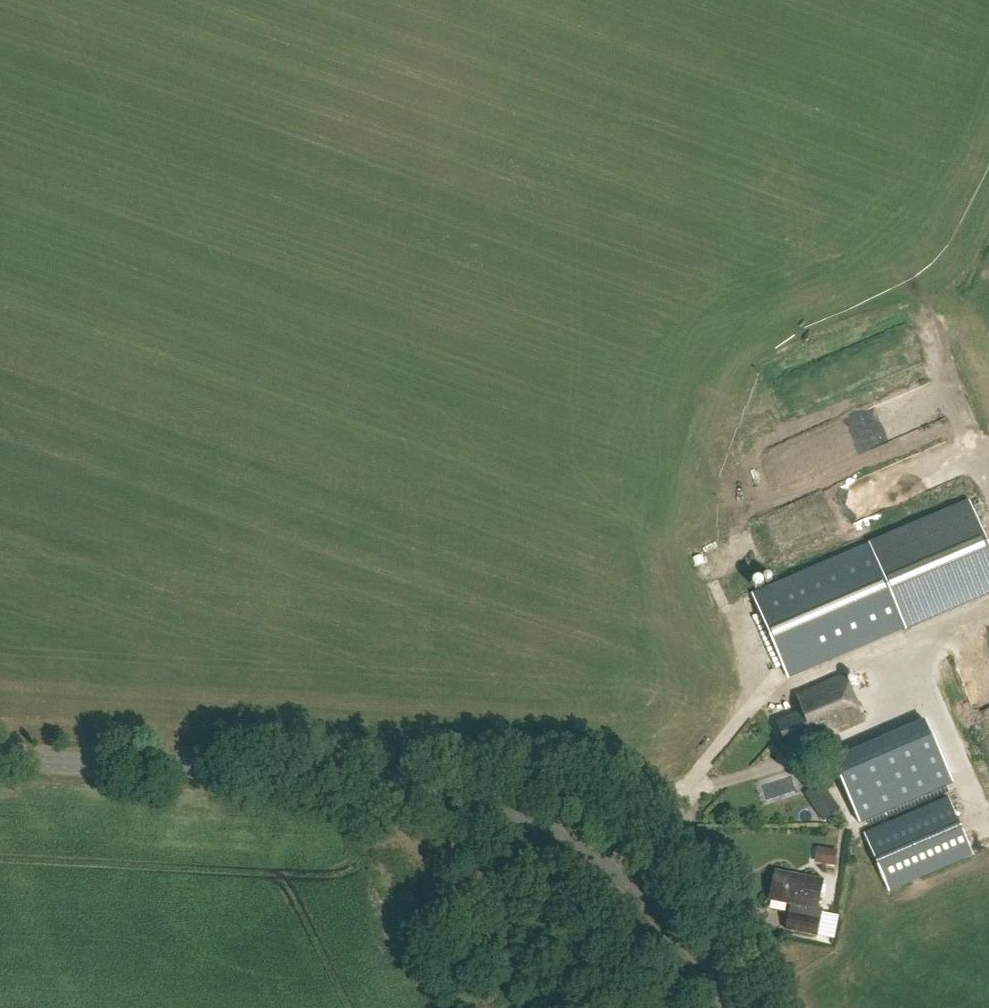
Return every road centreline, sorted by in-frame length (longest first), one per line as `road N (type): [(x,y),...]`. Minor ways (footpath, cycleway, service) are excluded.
road 1 (tertiary): [(456,793),(397,780),(0,758)]
road 2 (unclassified): [(456,793),(490,786),(643,795),(672,808),(689,833),(730,965),(728,990)]
road 3 (tertiary): [(728,990),(688,931),(610,867),(520,813),(456,793)]

